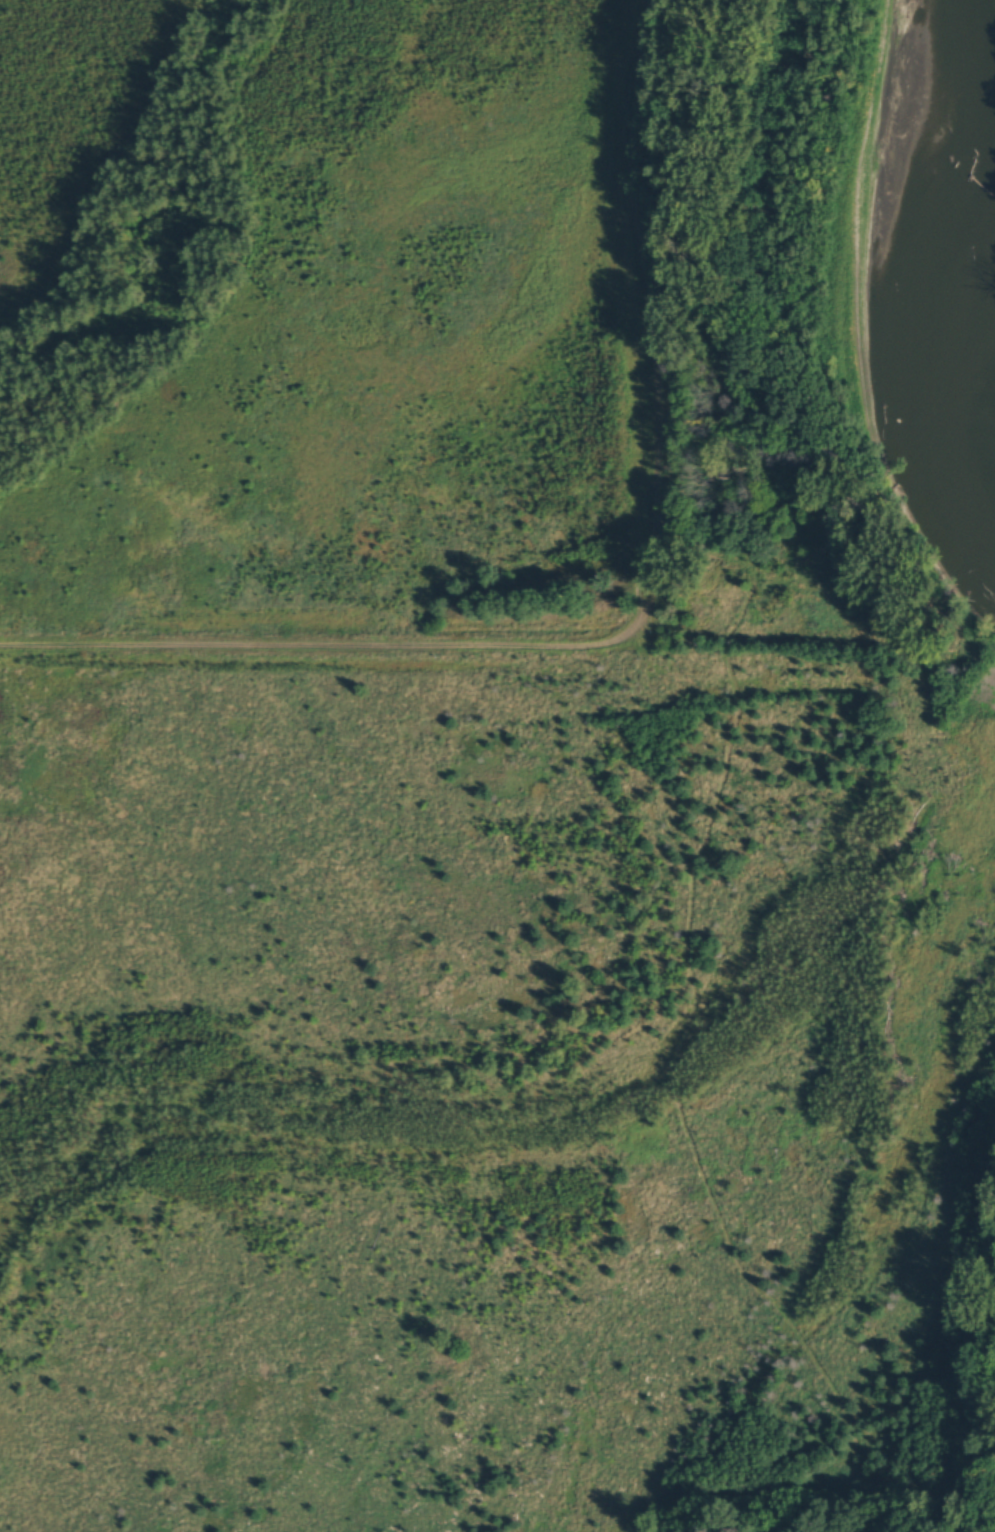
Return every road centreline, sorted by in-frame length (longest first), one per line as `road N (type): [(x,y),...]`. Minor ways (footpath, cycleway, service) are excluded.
road 1 (residential): [(622,653),(663,501),(638,169),(654,0)]
road 2 (residential): [(0,649),(622,653)]

